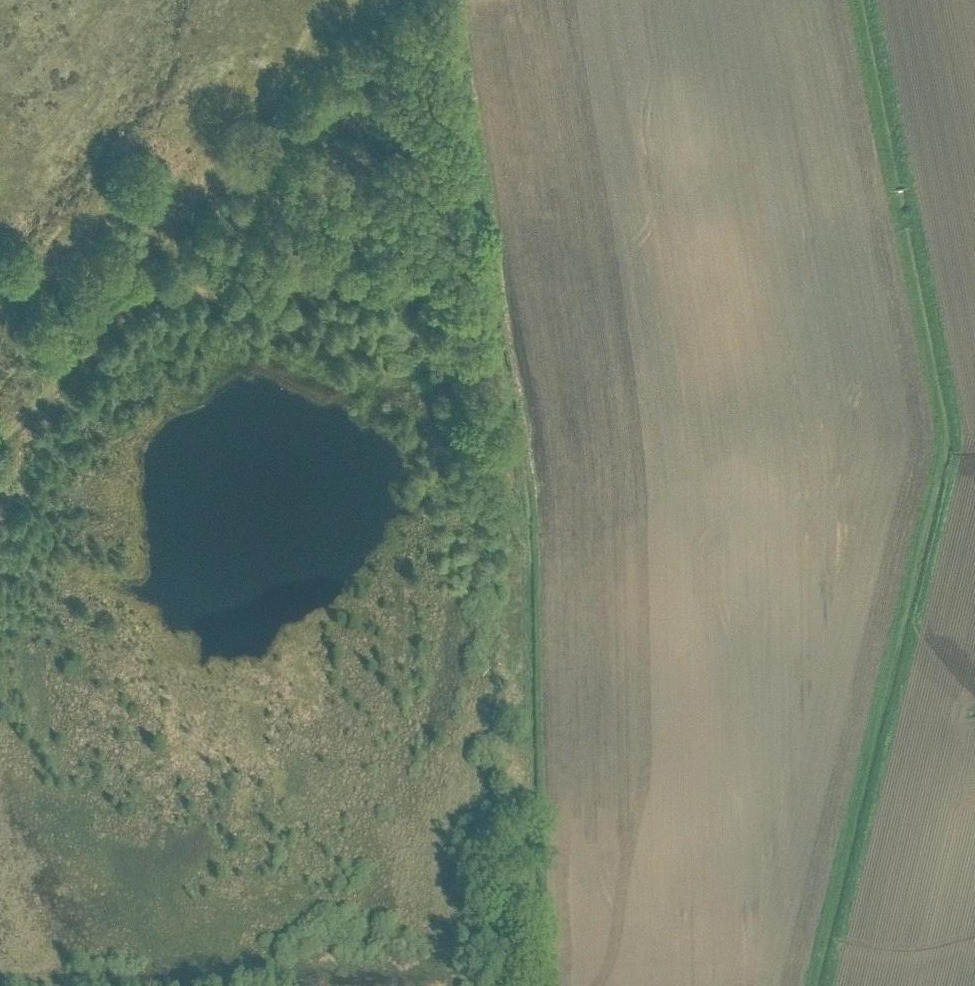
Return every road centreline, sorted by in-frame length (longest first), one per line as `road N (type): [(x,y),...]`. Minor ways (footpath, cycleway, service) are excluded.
road 1 (track): [(0,441),(143,267),(321,0)]

